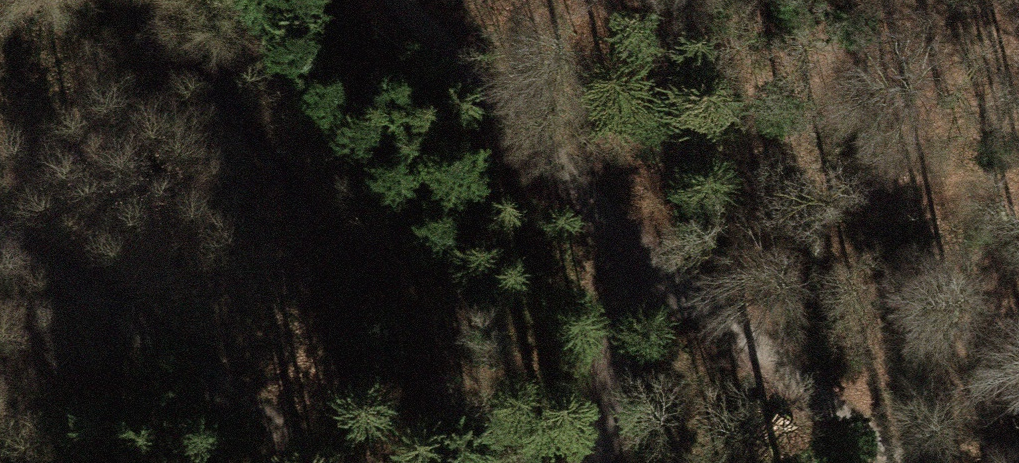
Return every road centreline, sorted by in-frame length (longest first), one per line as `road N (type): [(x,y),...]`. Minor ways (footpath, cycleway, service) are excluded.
road 1 (track): [(395,0),(585,185),(902,462)]
road 2 (track): [(585,185),(1018,191)]
road 3 (track): [(319,462),(0,233)]
road 4 (track): [(609,462),(648,240)]

